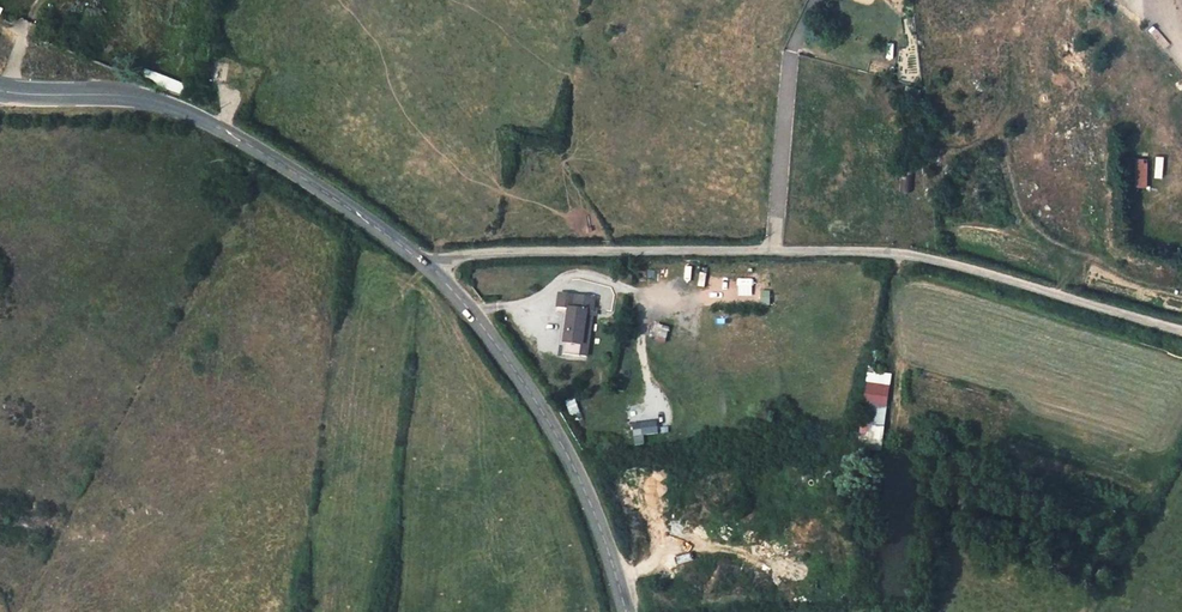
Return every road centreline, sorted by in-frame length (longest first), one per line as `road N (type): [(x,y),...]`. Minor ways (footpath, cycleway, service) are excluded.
road 1 (tertiary): [(0,90),(173,107),(247,143),(428,268)]
road 2 (unclassified): [(770,250),(901,253),(1181,327)]
road 3 (tertiary): [(428,268),(480,322),(530,397),(592,509),(619,611)]
road 4 (unclassified): [(428,268),(464,254),(770,250)]
road 5 (unclassified): [(770,250),(790,52),(815,0)]

